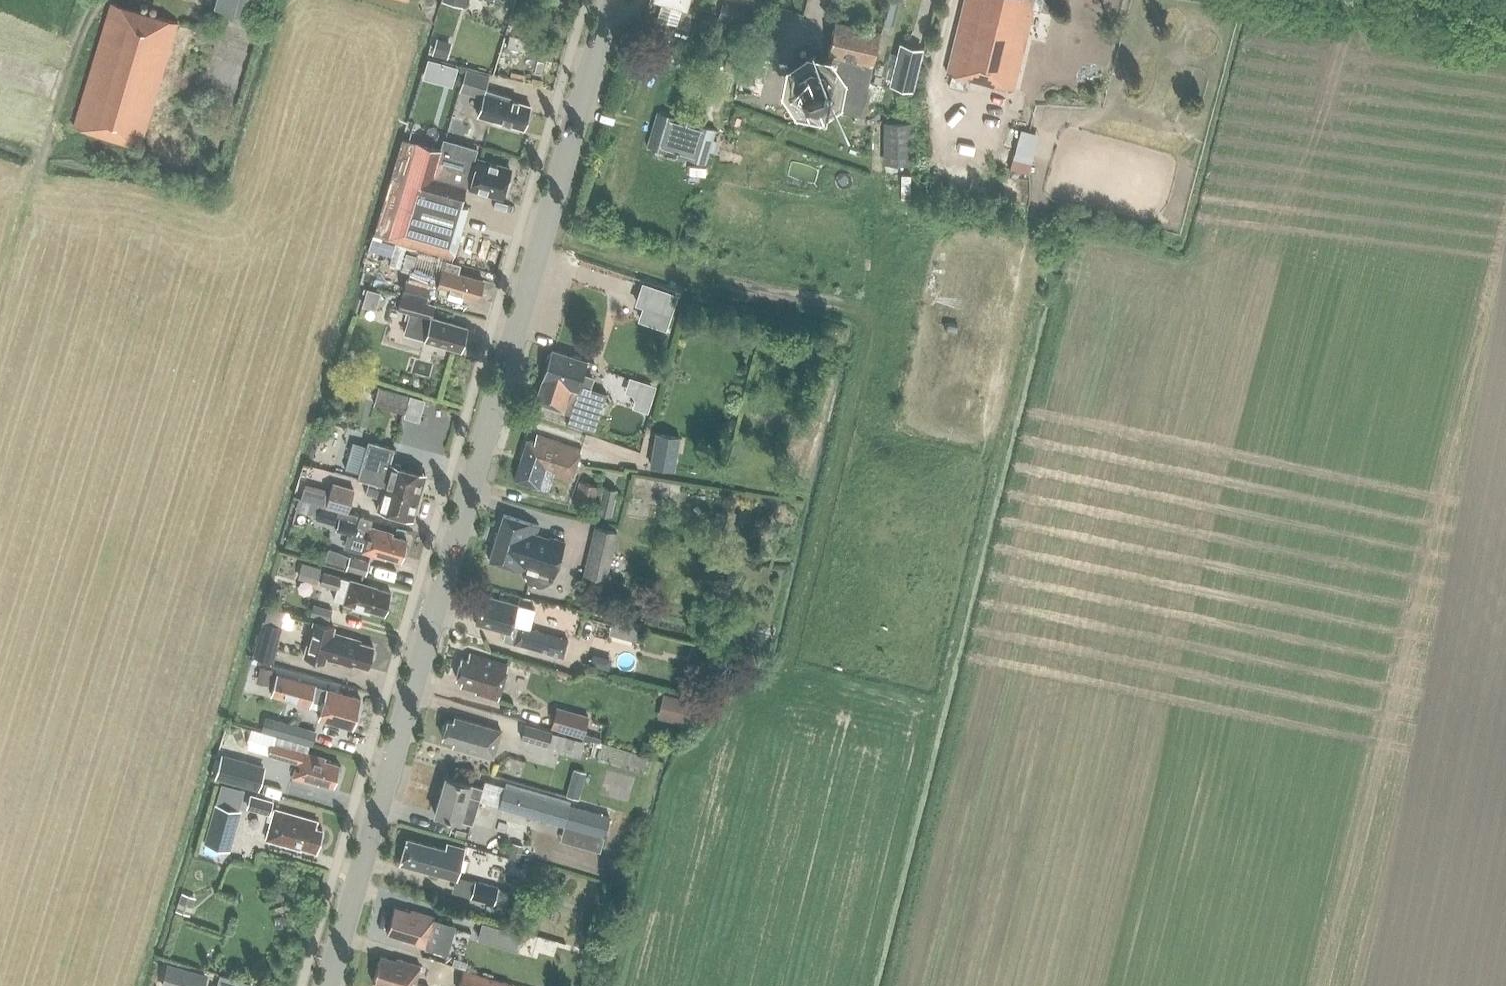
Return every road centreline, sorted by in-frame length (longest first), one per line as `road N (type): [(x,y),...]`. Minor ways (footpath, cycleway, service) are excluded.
road 1 (secondary): [(327,985),(609,0)]

